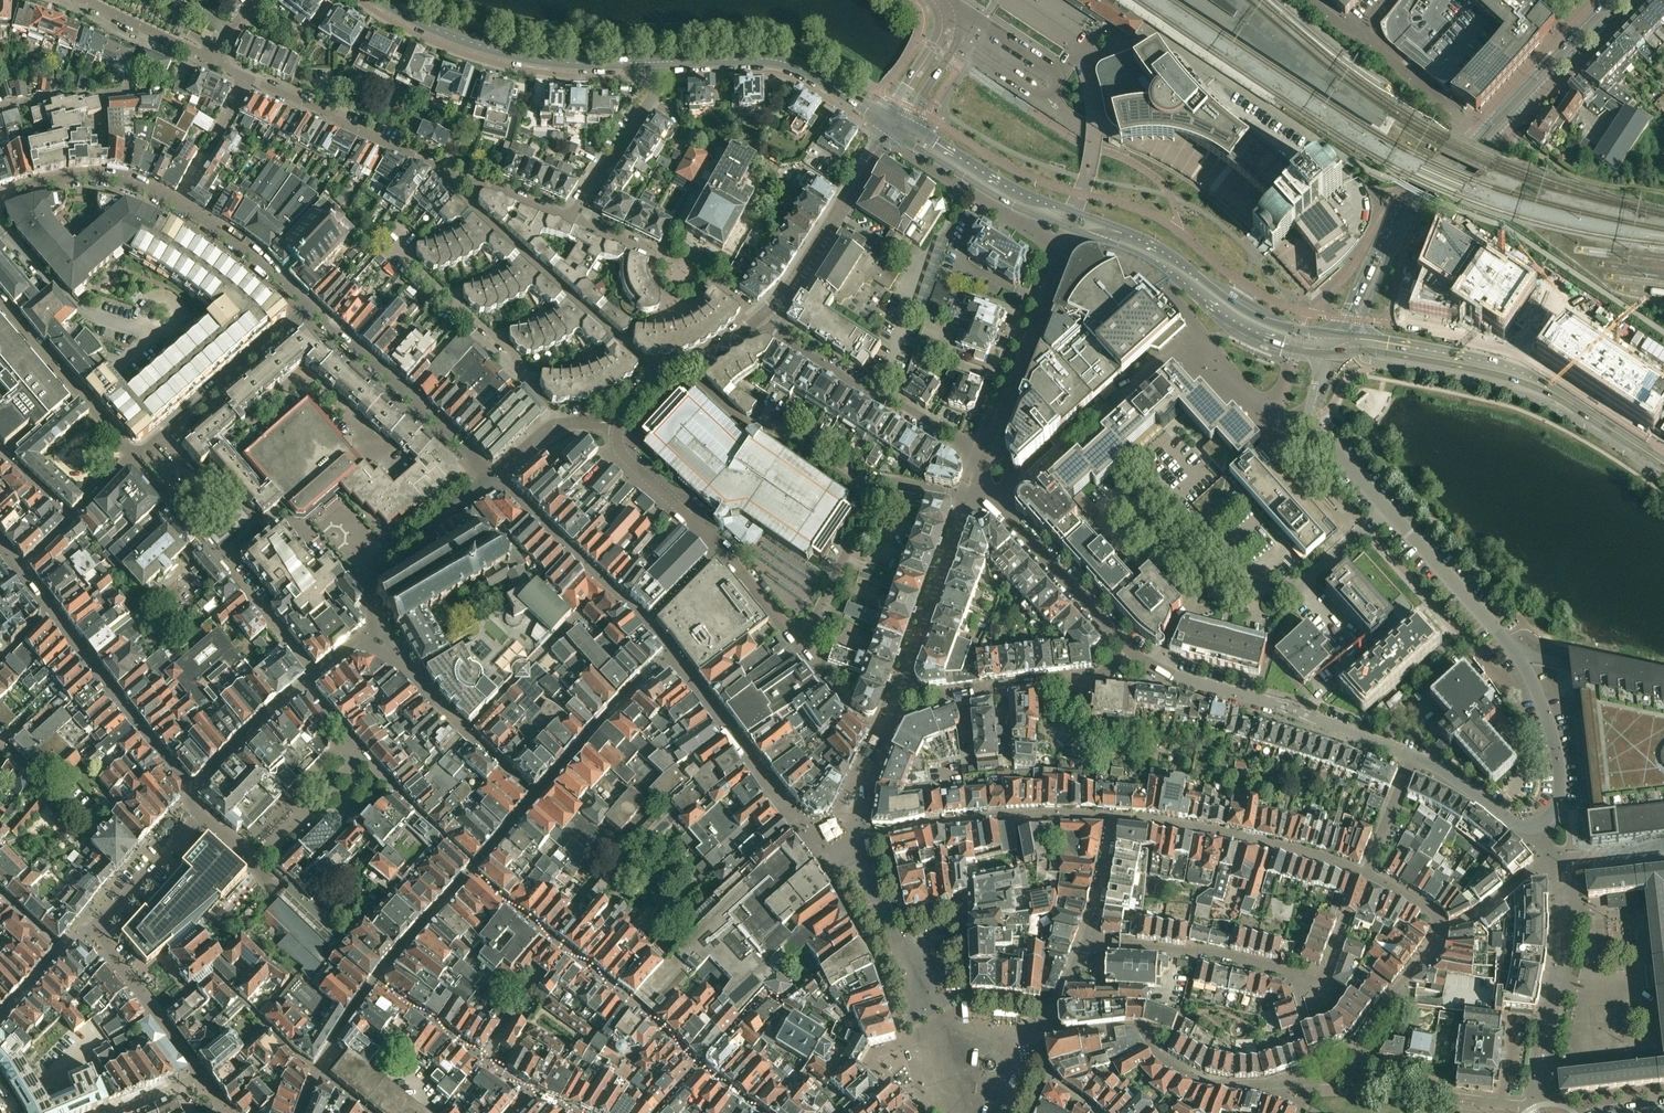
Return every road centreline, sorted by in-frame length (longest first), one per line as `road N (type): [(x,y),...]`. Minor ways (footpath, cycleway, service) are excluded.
road 1 (residential): [(1415,757),(1326,975),(1303,977),(1198,950),(1086,943),(1047,1014),(1049,1034),(1136,1025),(1161,1058),(1220,1083),(1312,1082)]
road 2 (tertiary): [(1356,339),(1419,205),(1622,0)]
road 3 (unclassified): [(1538,822),(1555,807),(1562,778),(1527,669),(1387,509)]
road 4 (tertiary): [(1663,464),(1513,373),(1356,339)]
road 5 (unclassified): [(1156,668),(1181,617),(1214,576),(1296,592),(1387,509)]
road 6 (residential): [(315,676),(131,457)]
road 7 (unclassified): [(619,422),(619,449),(719,546),(794,638)]
road 8 (residential): [(476,181),(469,204),(660,377)]
road 9 (tertiary): [(653,62),(524,57),(473,45),(386,0)]
road 10 (unclassified): [(1415,757),(1300,711),(1156,668)]
road 11 (tertiary): [(1090,236),(1149,259),(1248,328),(1328,353)]
road 12 (unclassified): [(986,455),(758,320)]
road 13 (residential): [(557,425),(526,365),(394,249),(406,231)]
road 14 (tertiary): [(1482,131),(1408,201),(1335,335)]
road 15 (residential): [(247,79),(476,181)]
road 16 (residential): [(570,217),(656,252),(654,277),(667,297),(691,297),(711,283),(758,320)]
road 17 (tertiary): [(887,116),(787,62),(653,62)]
road 18 (residential): [(310,308),(492,475)]
road 19 (unclassified): [(993,494),(1022,485),(1173,348)]
road 20 (tertiary): [(1335,335),(1254,314),(1128,232)]
road 21 (residential): [(310,308),(131,457)]
road 22 (unclassified): [(873,497),(768,426),(748,422),(685,367)]
road 23 (unclassified): [(758,320),(787,294),(884,136)]
road 24 (unclassified): [(1057,256),(986,455)]
road 25 (unclassified): [(1129,648),(1031,546),(993,494)]
road 26 (residential): [(131,457),(0,300)]
road 27 (tertiary): [(1074,211),(905,124)]
road 28 (unclassified): [(953,695),(1103,675),(1129,648)]
road 29 (residential): [(1344,1077),(1528,1106)]
road 30 (residential): [(200,1076),(105,942),(103,924)]
road 31 (residential): [(0,197),(108,177),(175,204)]
road 32 (tertiary): [(1608,0),(1482,131)]
road 33 (residential): [(570,217),(649,102),(653,62)]
road 34 (track): [(1497,131),(1571,174),(1663,191)]
road 35 (tertiary): [(896,130),(1045,219)]
road 36 (residential): [(175,204),(310,308)]
road 37 (residential): [(1344,1077),(1386,1004),(1435,942)]
road 38 (residential): [(1173,348),(1262,415),(1313,416)]
road 39 (unclassified): [(794,638),(873,497)]
road 40 (residential): [(1482,131),(1358,35)]
road 41 (residential): [(103,924),(199,816)]
road 42 (residential): [(175,204),(247,79)]
road 43 (residential): [(1538,822),(1519,824),(1415,757)]
road 44 (unclassified): [(1387,509),(1326,442),(1313,416)]
road 45 (residential): [(968,47),(1041,94),(1056,89),(1054,73)]

